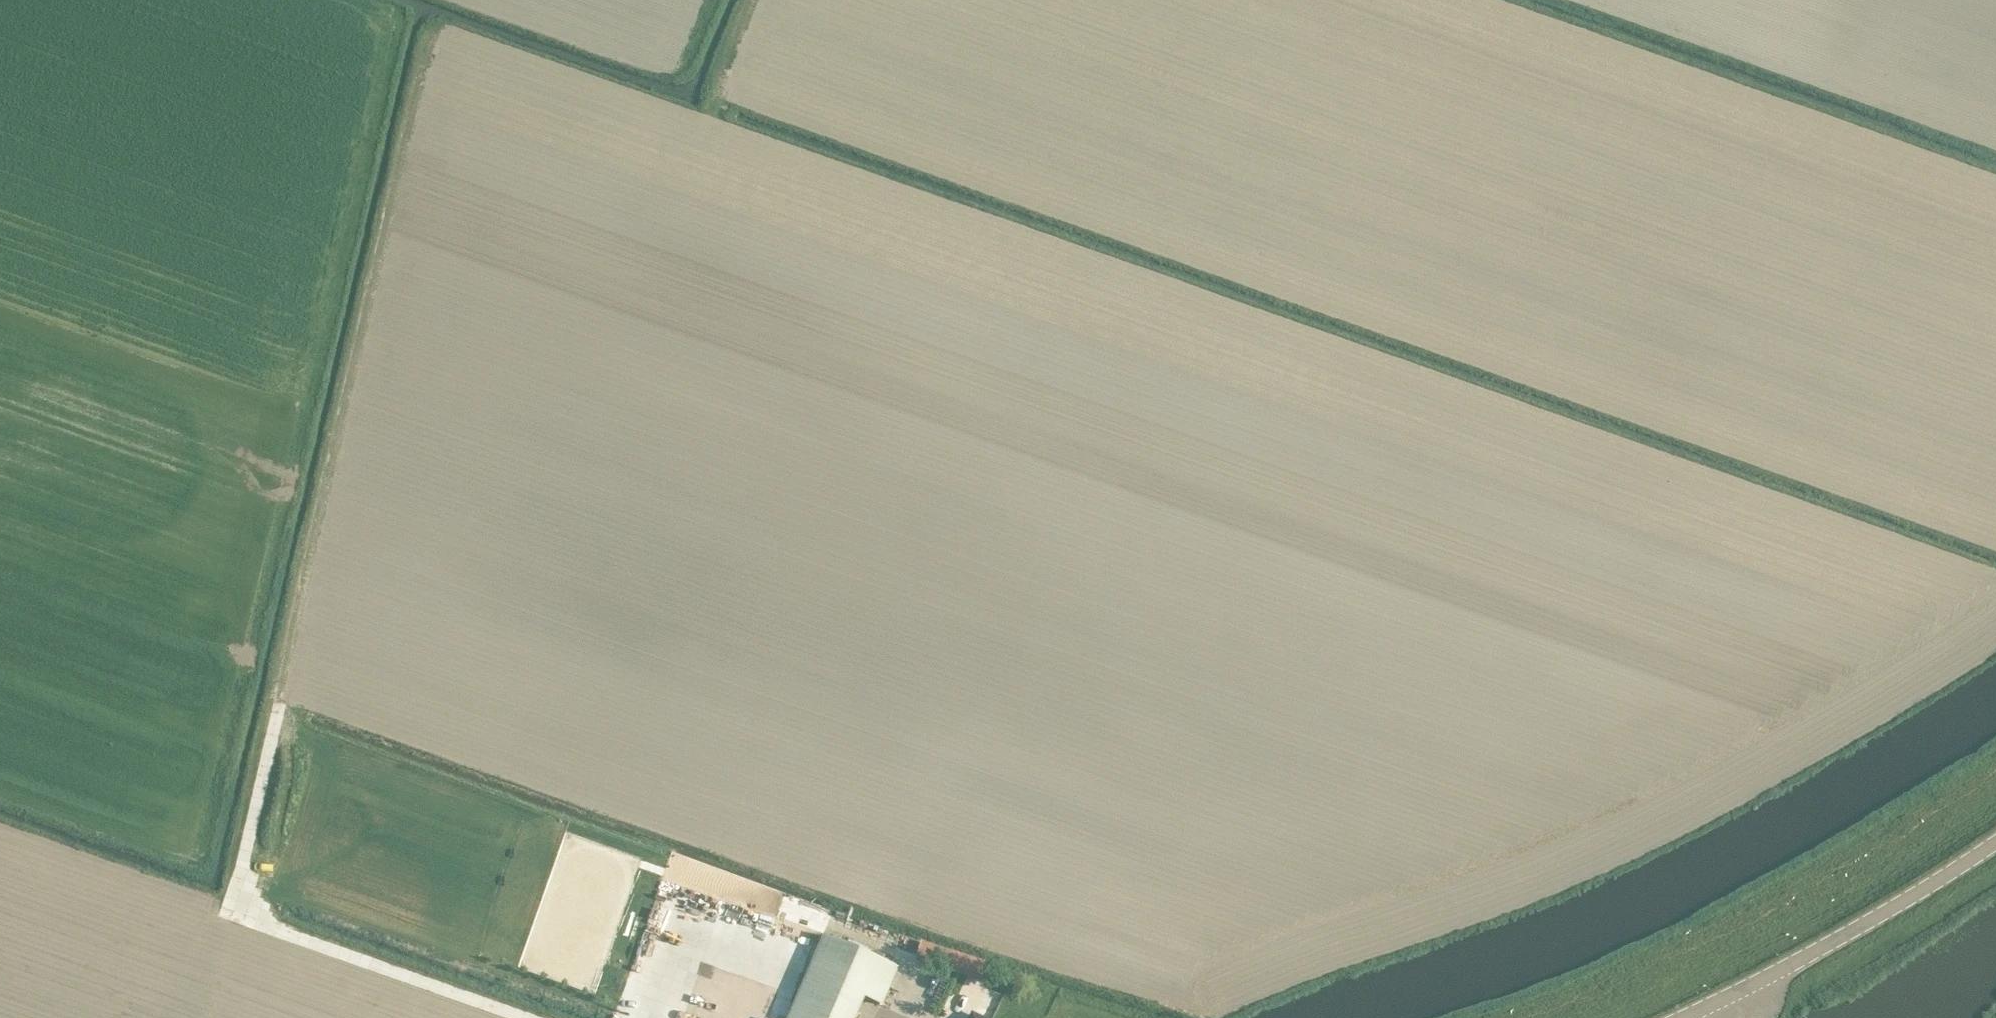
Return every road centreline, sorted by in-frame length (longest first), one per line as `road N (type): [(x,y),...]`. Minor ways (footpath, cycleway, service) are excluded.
road 1 (tertiary): [(1678,1017),(1925,887),(1995,839)]

